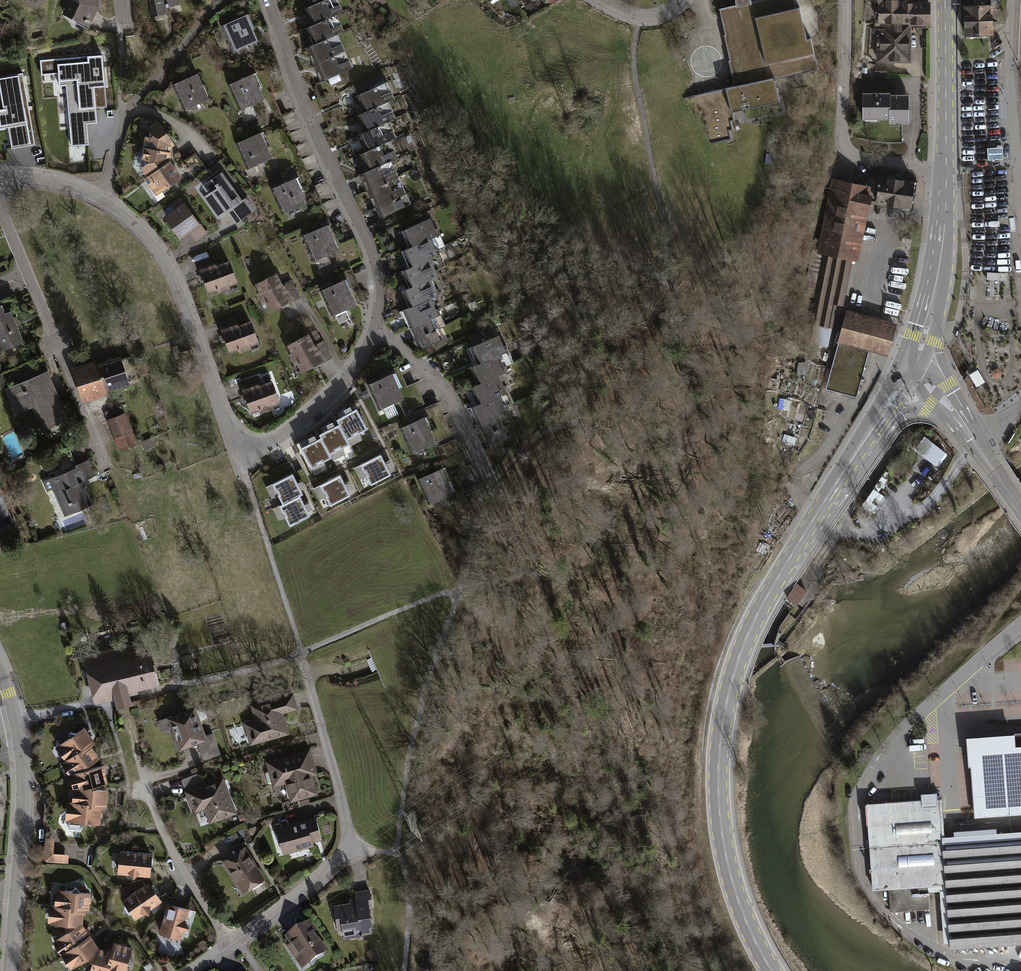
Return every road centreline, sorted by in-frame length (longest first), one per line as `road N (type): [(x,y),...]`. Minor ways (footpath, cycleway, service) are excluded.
road 1 (residential): [(0,177),(81,190),(134,225),(176,284),(233,441),(249,450),(273,441),(323,404),(368,348),(380,280),(306,110),(271,0)]
road 2 (primary): [(771,970),(737,900),(722,833),(719,759),(727,699),(762,605),(911,367)]
road 3 (residential): [(845,0),(843,146),(855,157),(945,170)]
road 4 (residential): [(10,970),(24,808),(17,722)]
road 5 (residential): [(192,970),(351,845)]
road 6 (primary): [(911,367),(938,280),(945,170)]
road 7 (residential): [(1013,0),(1020,193)]
road 8 (primary): [(945,170),(945,0)]

